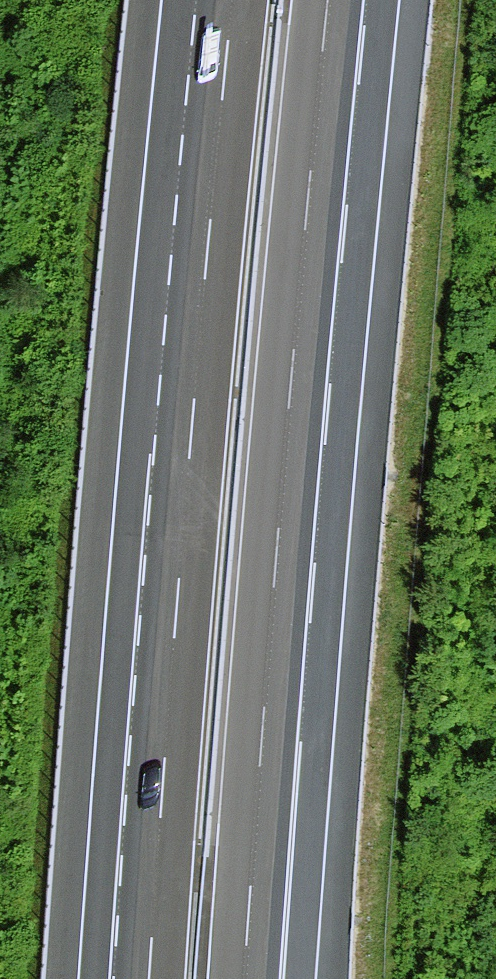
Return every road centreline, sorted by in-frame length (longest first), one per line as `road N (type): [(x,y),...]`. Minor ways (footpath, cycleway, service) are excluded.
road 1 (motorway): [(232,0),(151,978)]
road 2 (motorway): [(265,716),(328,0)]
road 3 (motorway): [(247,978),(265,716)]
road 4 (motorway): [(277,978),(265,716)]

